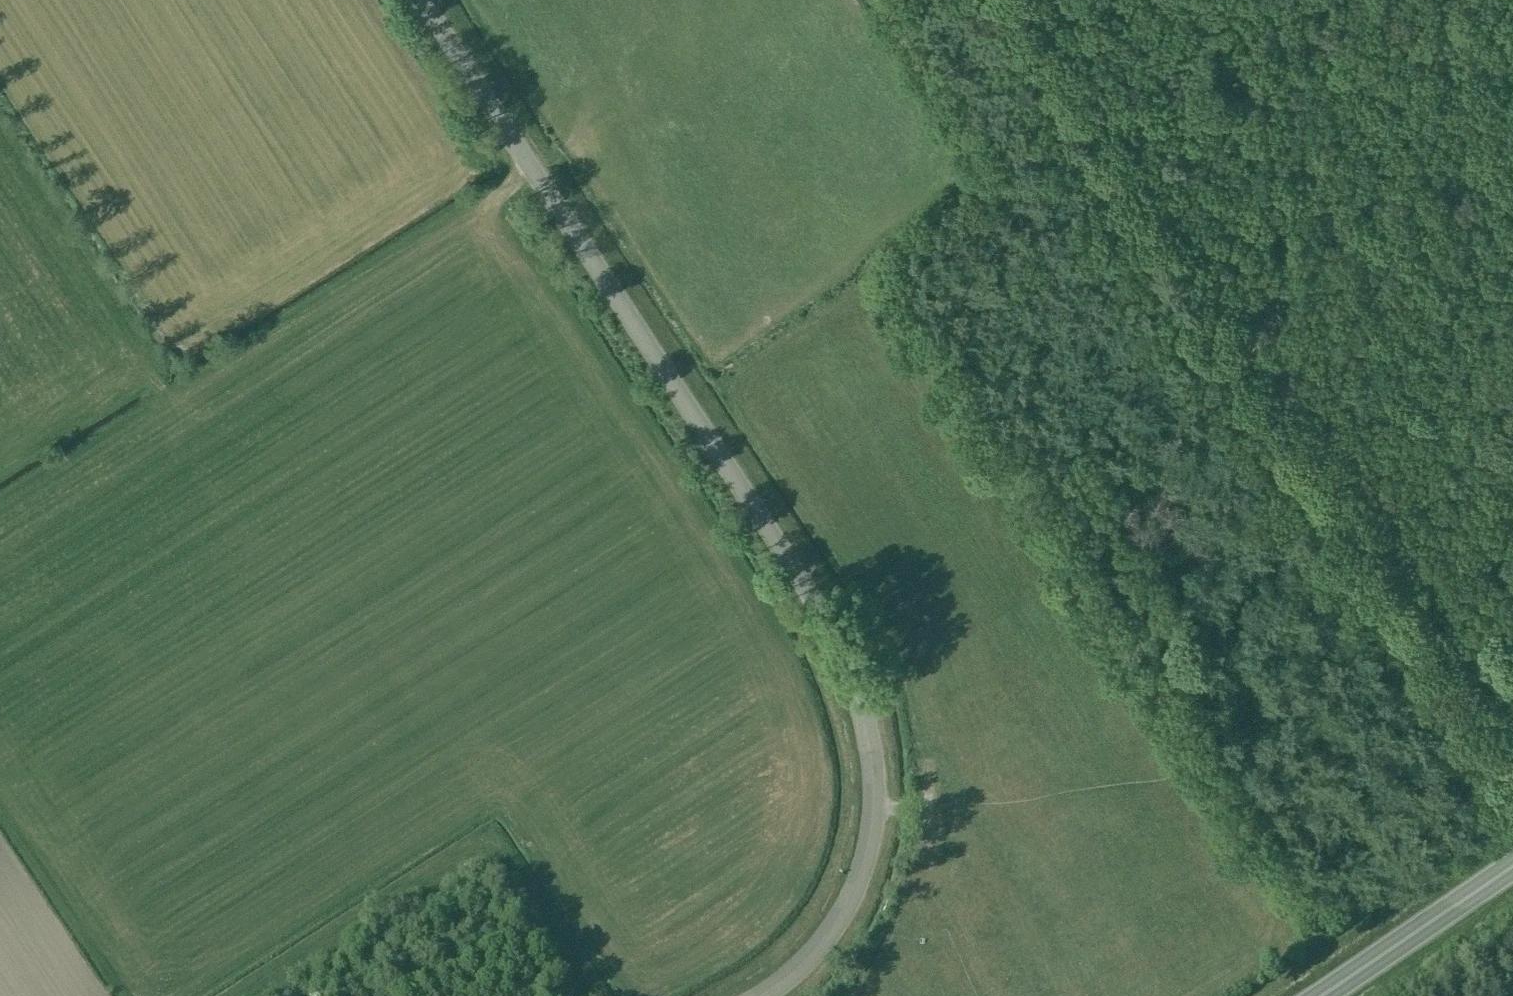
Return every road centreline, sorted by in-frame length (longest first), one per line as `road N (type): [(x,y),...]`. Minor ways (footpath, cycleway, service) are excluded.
road 1 (tertiary): [(757,995),(812,956),(846,908),(871,829),(870,717),(815,598),(425,0)]
road 2 (trunk): [(1512,865),(1322,995)]

